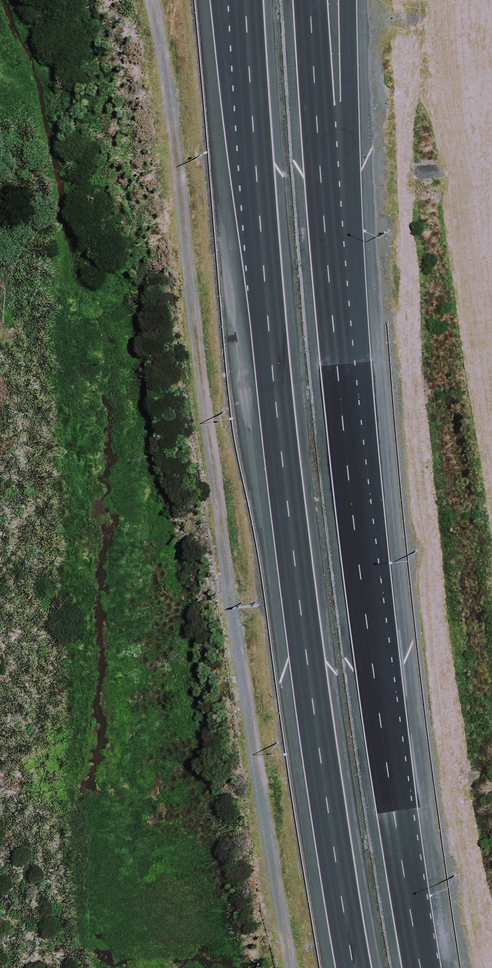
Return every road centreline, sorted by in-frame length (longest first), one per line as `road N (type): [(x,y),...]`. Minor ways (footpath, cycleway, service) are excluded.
road 1 (motorway): [(352,967),(285,551),(236,2)]
road 2 (motorway): [(336,257),(428,967)]
road 3 (motorway): [(309,0),(318,155),(336,257)]
road 4 (motorway): [(344,0),(336,257)]

